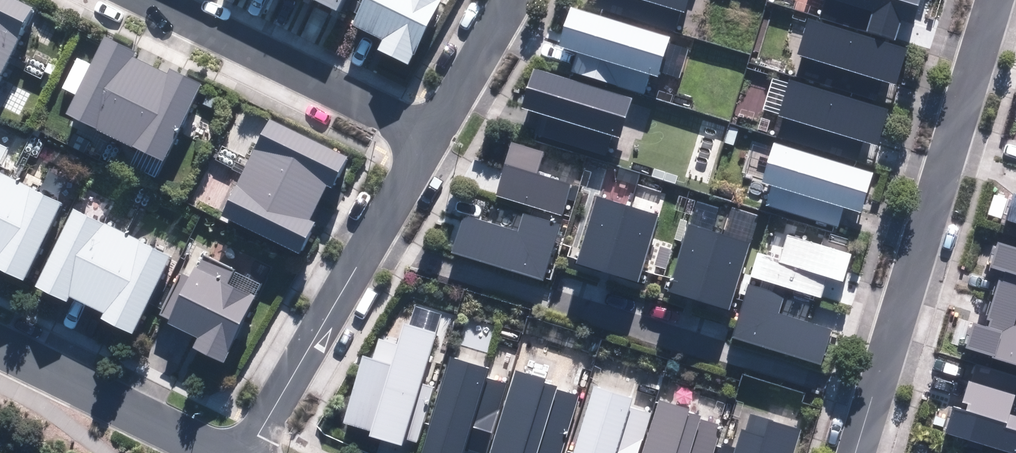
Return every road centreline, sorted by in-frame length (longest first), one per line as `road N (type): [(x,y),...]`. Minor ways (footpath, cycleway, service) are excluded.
road 1 (residential): [(365,243),(871,399)]
road 2 (residential): [(871,399),(994,0)]
road 3 (residential): [(145,0),(424,135)]
road 4 (residential): [(365,243),(251,452)]
road 5 (residential): [(0,350),(210,452)]
road 6 (residential): [(499,0),(424,135)]
road 7 (residential): [(424,135),(365,243)]

